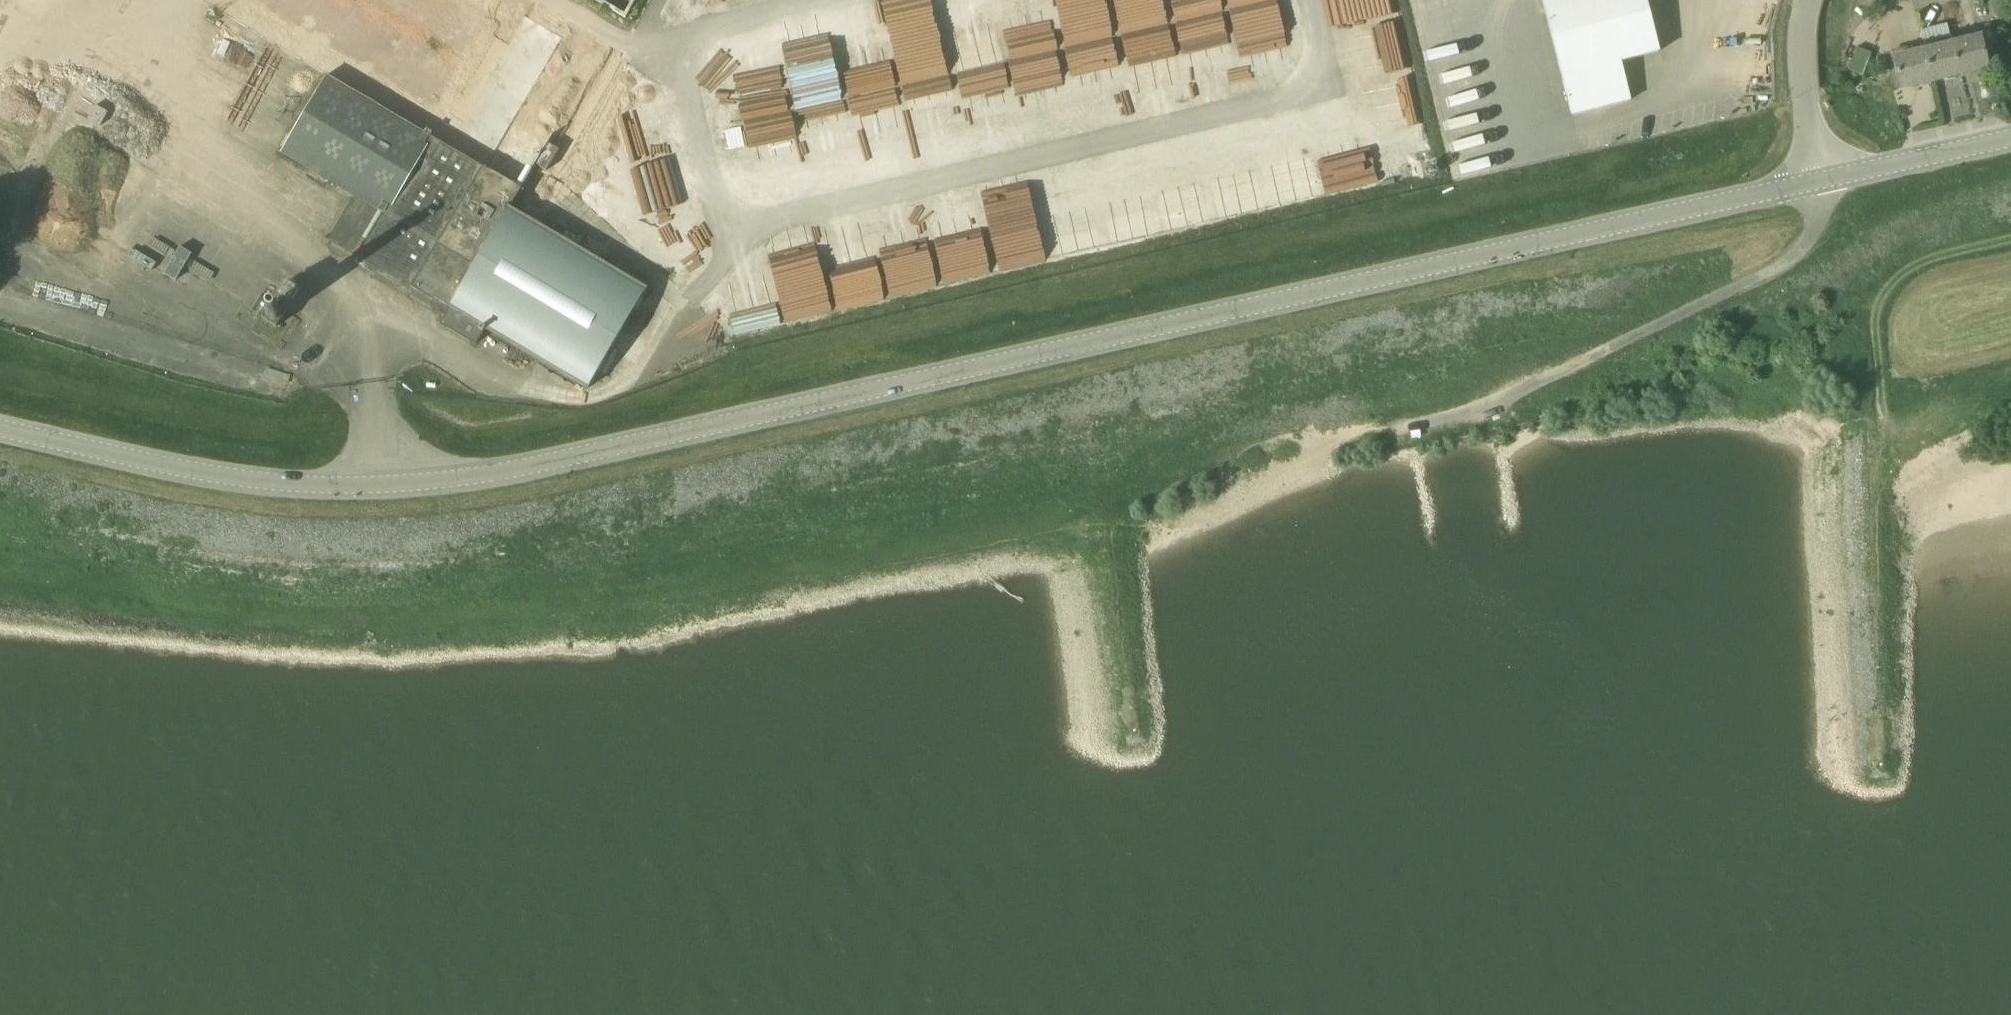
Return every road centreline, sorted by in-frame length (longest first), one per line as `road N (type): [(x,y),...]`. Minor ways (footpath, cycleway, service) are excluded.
road 1 (secondary): [(0,429),(235,479),(361,486),(476,476),(2010,137)]

